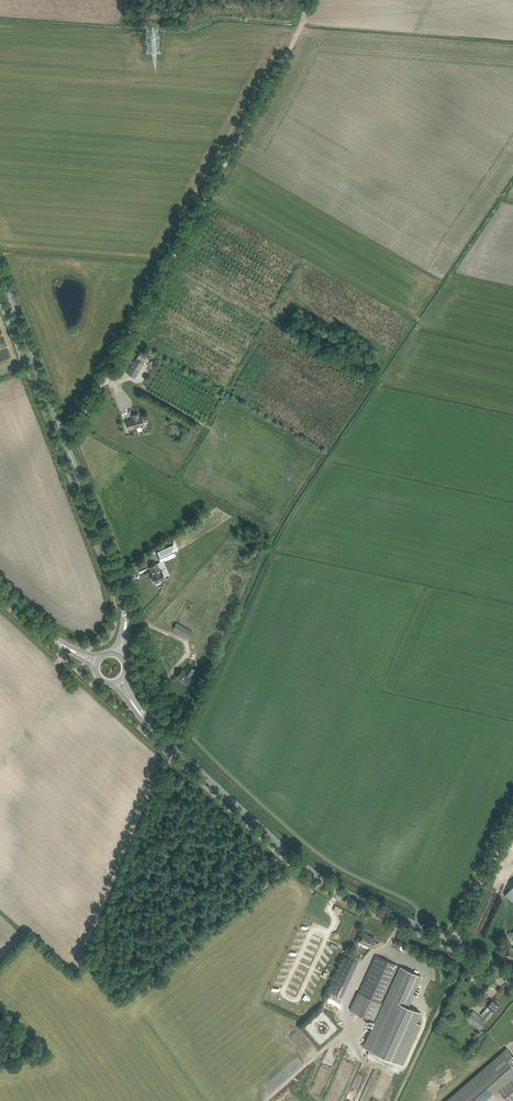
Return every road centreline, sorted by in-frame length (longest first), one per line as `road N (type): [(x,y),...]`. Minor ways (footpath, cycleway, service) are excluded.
road 1 (track): [(56,444),(77,426),(309,0)]
road 2 (tertiary): [(119,683),(155,730),(315,874),(454,943)]
road 3 (tertiary): [(117,655),(122,589),(0,273)]
road 4 (unclassified): [(454,943),(512,817)]
road 5 (tertiary): [(96,662),(67,649),(0,588)]

